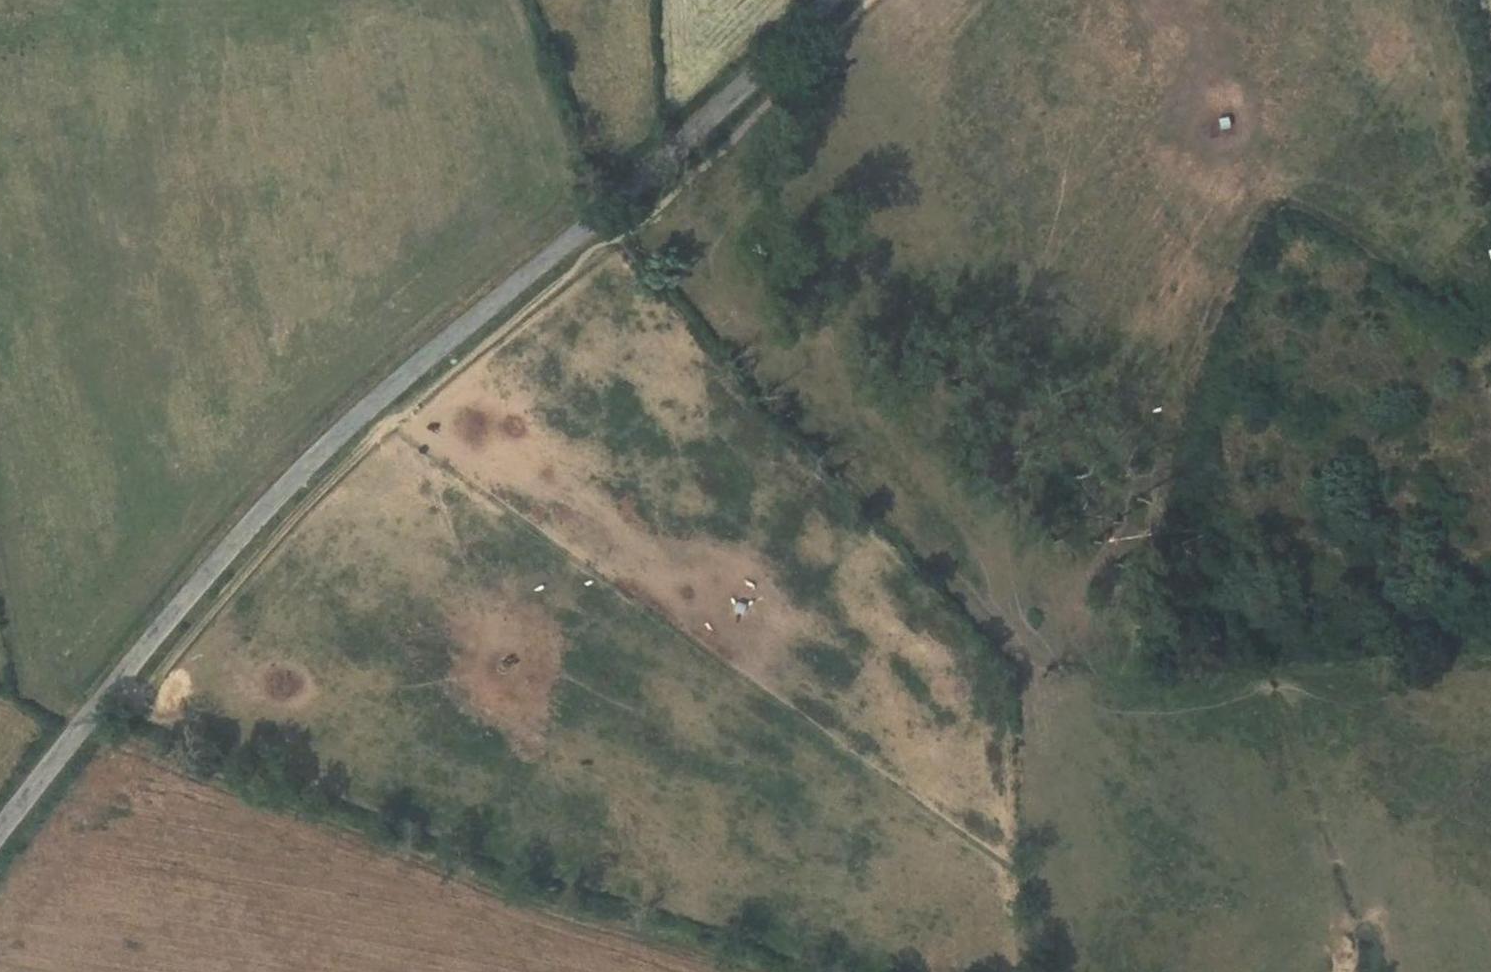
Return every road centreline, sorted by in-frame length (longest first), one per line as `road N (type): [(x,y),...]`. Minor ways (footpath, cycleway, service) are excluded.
road 1 (unclassified): [(822,0),(655,175),(368,411),(241,535),(0,836)]

